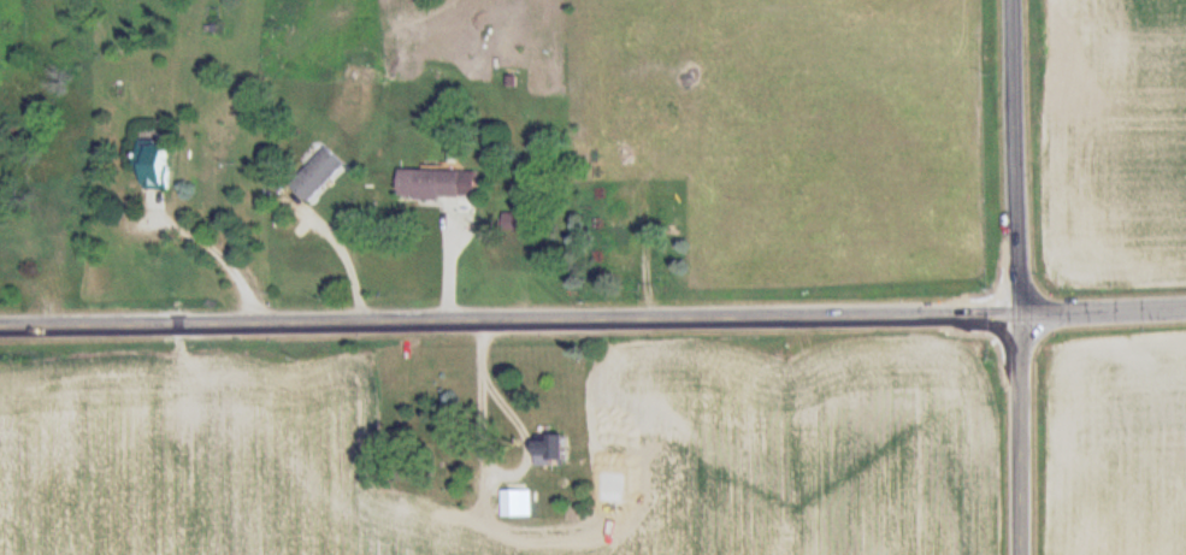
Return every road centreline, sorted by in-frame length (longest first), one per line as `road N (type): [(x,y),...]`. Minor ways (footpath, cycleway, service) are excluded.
road 1 (residential): [(0,328),(1020,312)]
road 2 (residential): [(1022,554),(1016,0)]
road 3 (residential): [(1020,312),(1185,304)]

